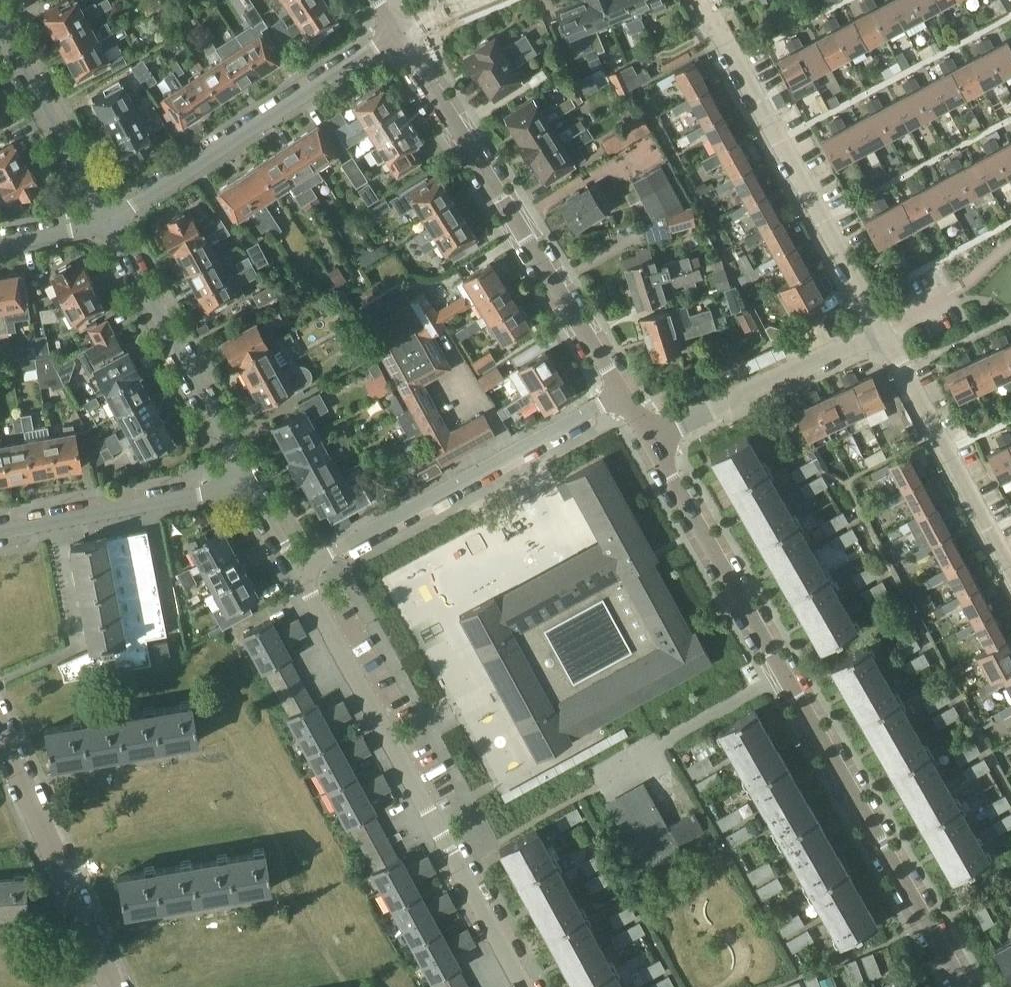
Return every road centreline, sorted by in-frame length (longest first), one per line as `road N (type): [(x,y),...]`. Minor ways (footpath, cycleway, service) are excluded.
road 1 (residential): [(964,986),(623,393)]
road 2 (residential): [(526,986),(297,569)]
road 3 (residential): [(623,393),(397,31)]
road 4 (residential): [(883,329),(700,0)]
road 5 (residential): [(297,569),(623,393)]
road 6 (residential): [(397,31),(108,220)]
road 7 (residential): [(251,484),(108,220)]
road 8 (residential): [(1010,578),(883,329)]
road 9 (residential): [(108,986),(0,740)]
road 10 (residential): [(0,531),(251,484)]
road 11 (residential): [(108,220),(0,35)]
road 12 (residential): [(745,396),(883,329)]

